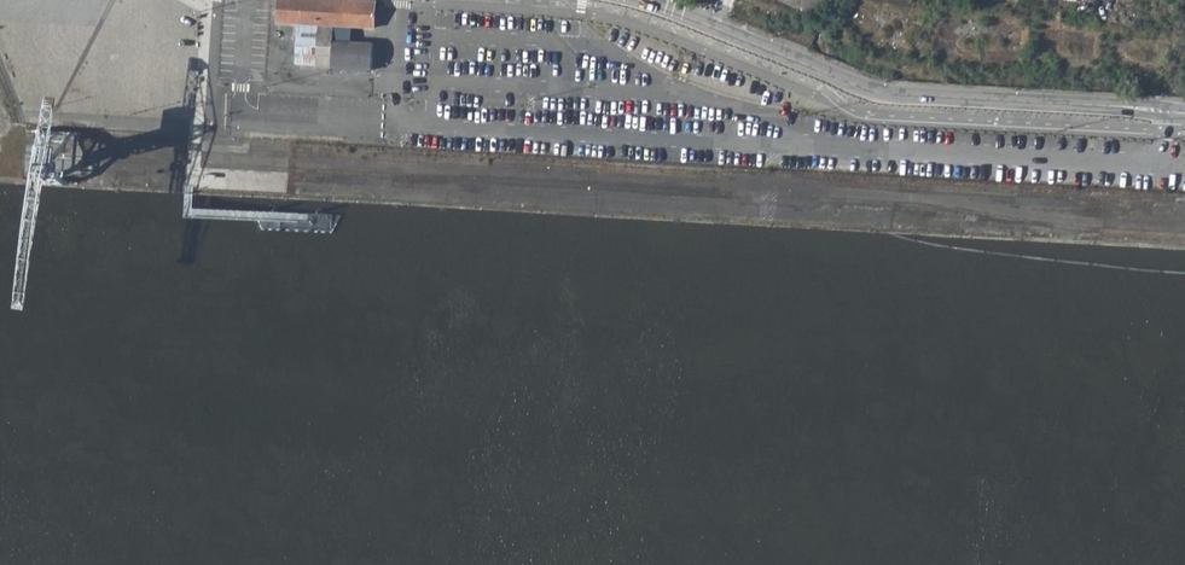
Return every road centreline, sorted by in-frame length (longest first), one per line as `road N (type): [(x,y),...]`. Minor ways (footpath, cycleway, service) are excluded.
road 1 (secondary): [(637,0),(894,93),(1184,113)]

